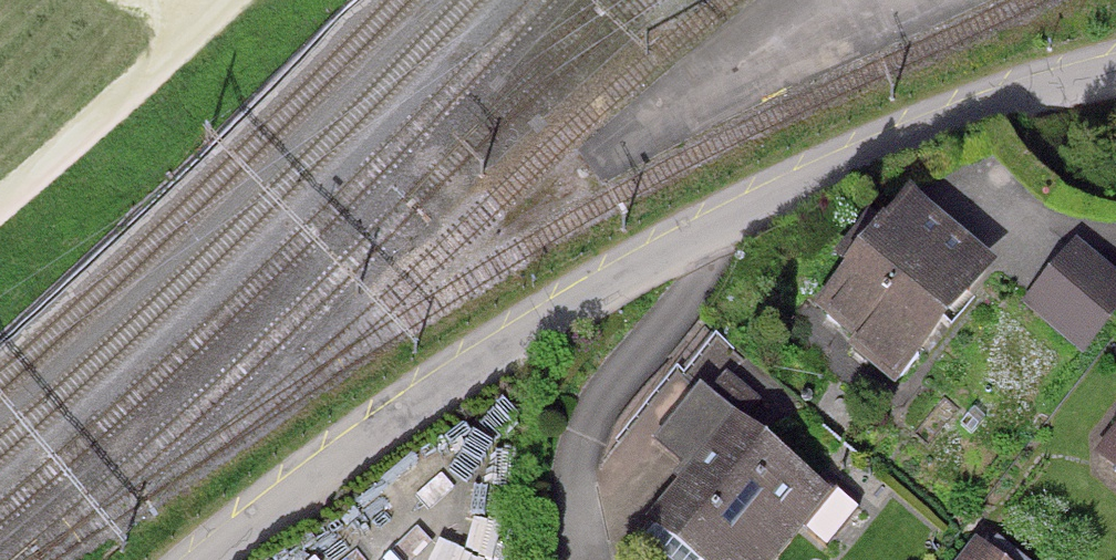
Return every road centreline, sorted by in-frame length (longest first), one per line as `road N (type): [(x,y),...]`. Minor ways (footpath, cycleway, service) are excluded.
road 1 (residential): [(217,559),(515,337),(825,172),(1115,72)]
road 2 (track): [(0,194),(227,0)]

